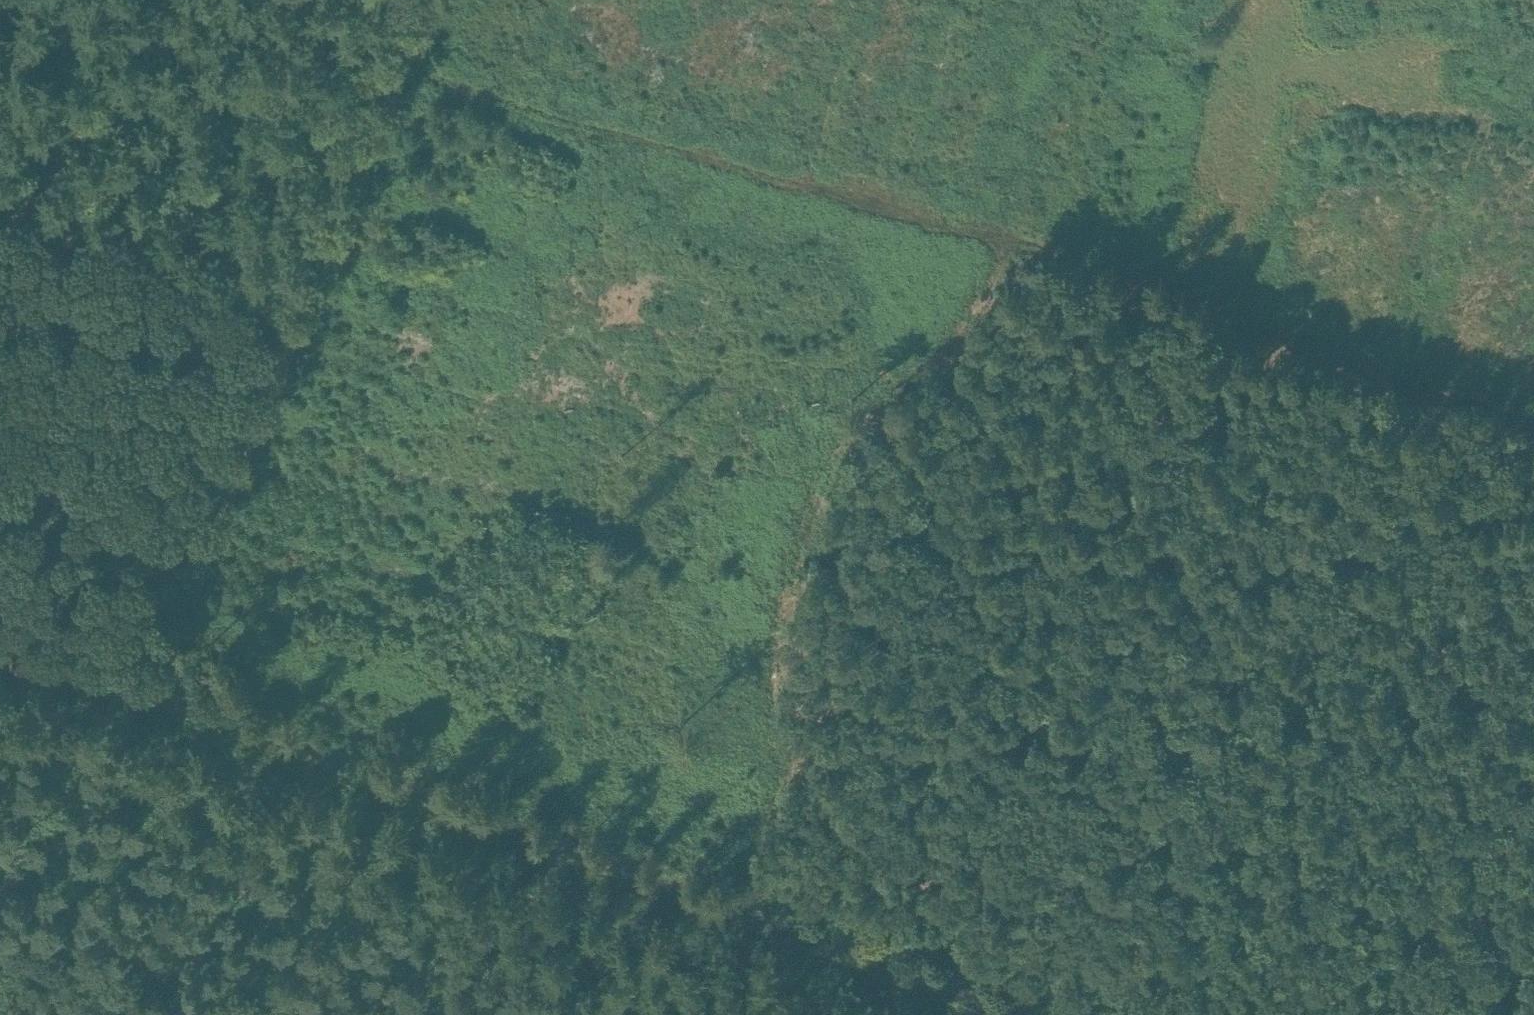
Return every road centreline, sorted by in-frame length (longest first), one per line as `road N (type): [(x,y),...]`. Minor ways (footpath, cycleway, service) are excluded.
road 1 (track): [(1048,1014),(138,666)]
road 2 (track): [(138,666),(407,0)]
road 3 (track): [(138,666),(0,614)]

